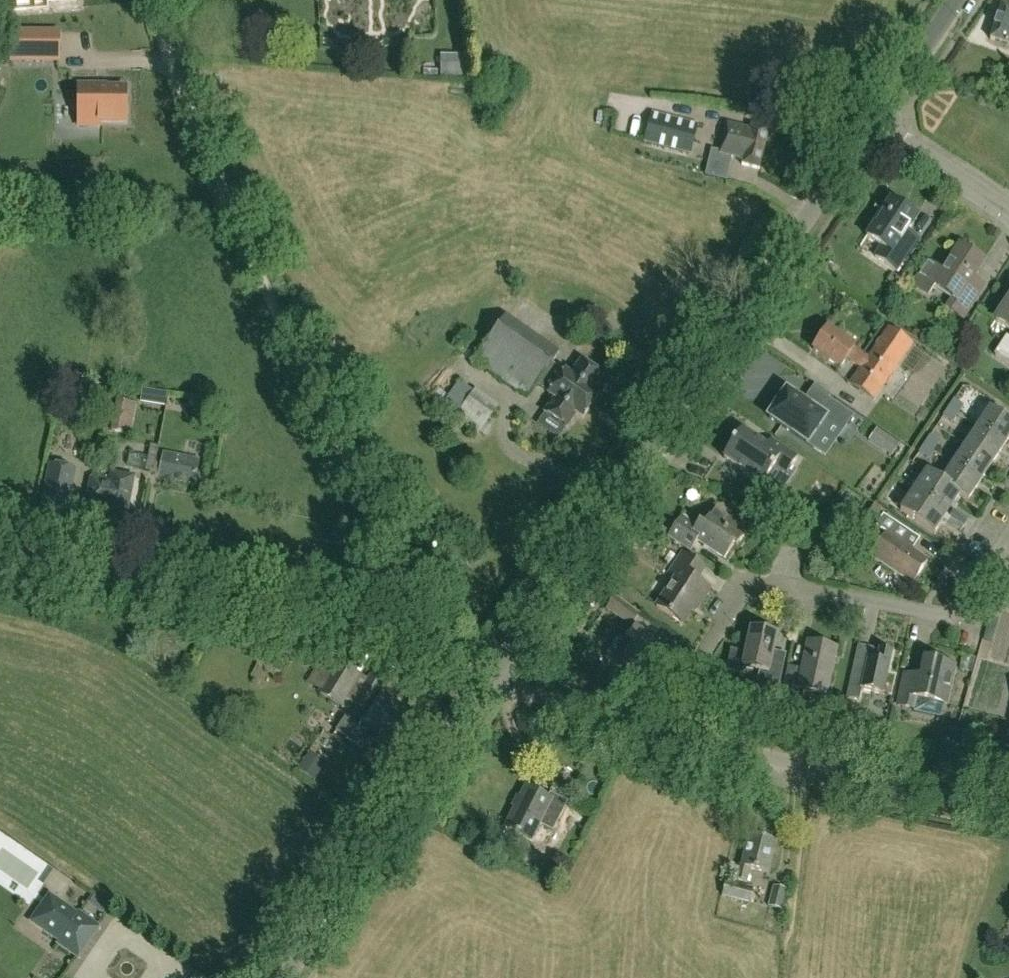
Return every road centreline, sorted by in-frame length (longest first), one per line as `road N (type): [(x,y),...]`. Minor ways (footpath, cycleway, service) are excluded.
road 1 (track): [(439,661),(244,241),(166,51),(155,0)]
road 2 (tertiary): [(484,678),(872,124)]
road 3 (residential): [(1008,812),(837,778),(484,678)]
road 4 (unclassified): [(484,678),(0,560)]
road 5 (residential): [(680,702),(756,584),(960,618),(1008,542)]
road 6 (tertiary): [(283,977),(484,678)]
road 7 (residential): [(1008,213),(872,124)]
road 8 (tertiary): [(872,124),(958,0)]

